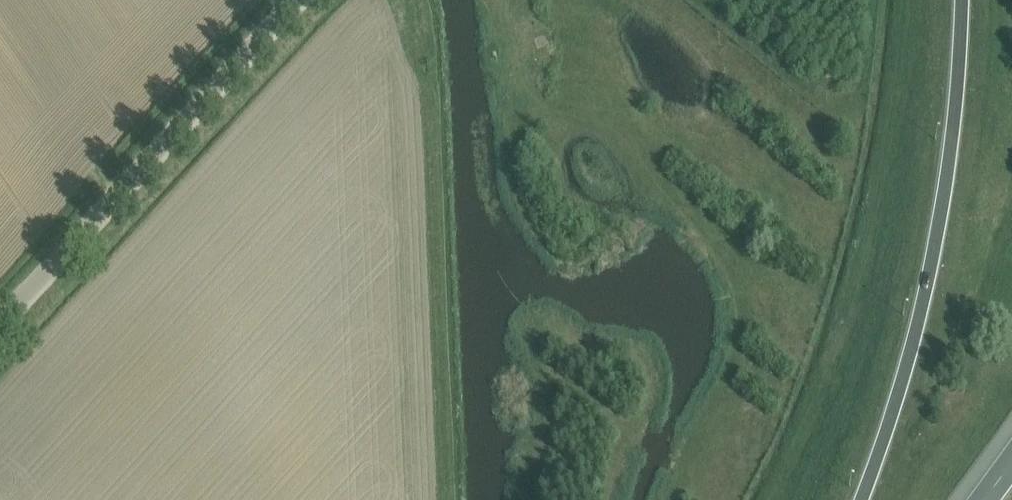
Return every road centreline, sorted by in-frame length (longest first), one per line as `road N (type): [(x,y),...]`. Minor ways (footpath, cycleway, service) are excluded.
road 1 (motorway): [(962,0),(930,271),(861,499)]
road 2 (unclassified): [(0,322),(296,0)]

